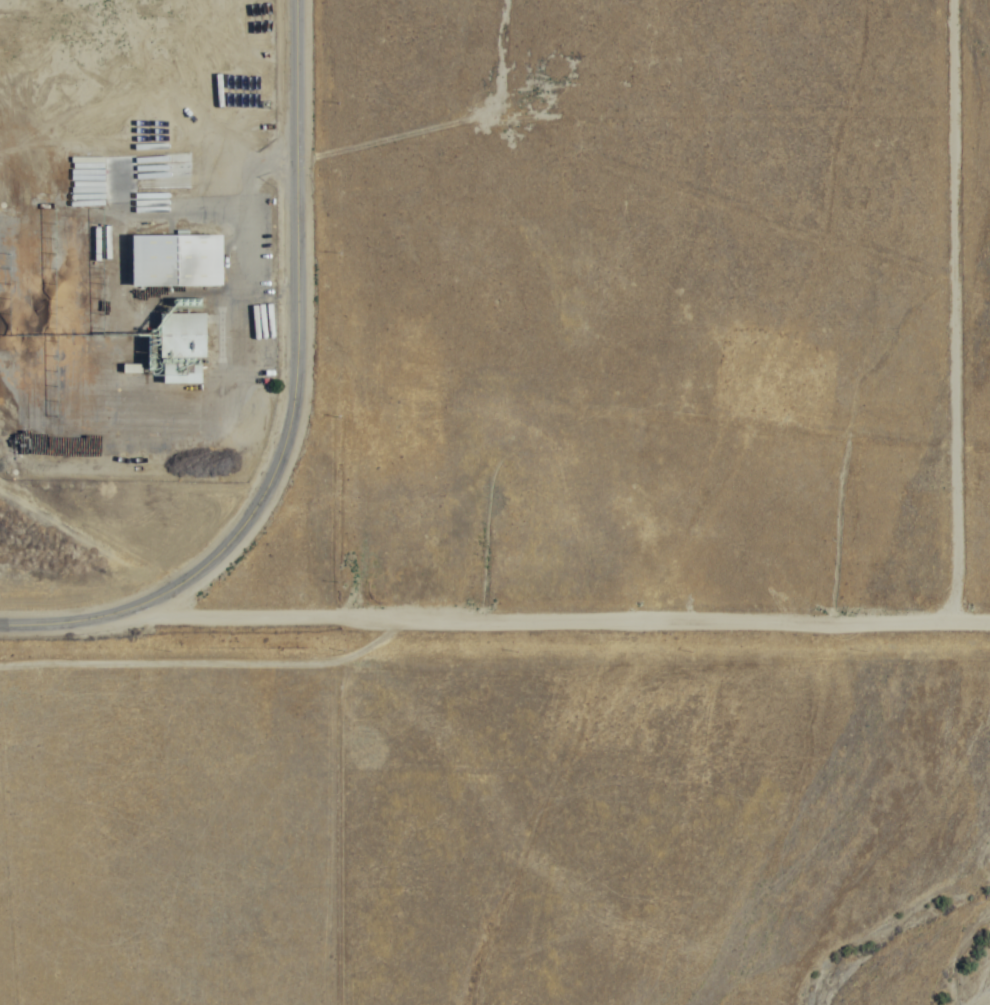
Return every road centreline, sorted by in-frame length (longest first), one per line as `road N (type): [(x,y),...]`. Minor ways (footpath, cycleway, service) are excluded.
road 1 (tertiary): [(0,627),(112,618),(171,592),(244,530),(278,475),(301,381),(302,0)]

